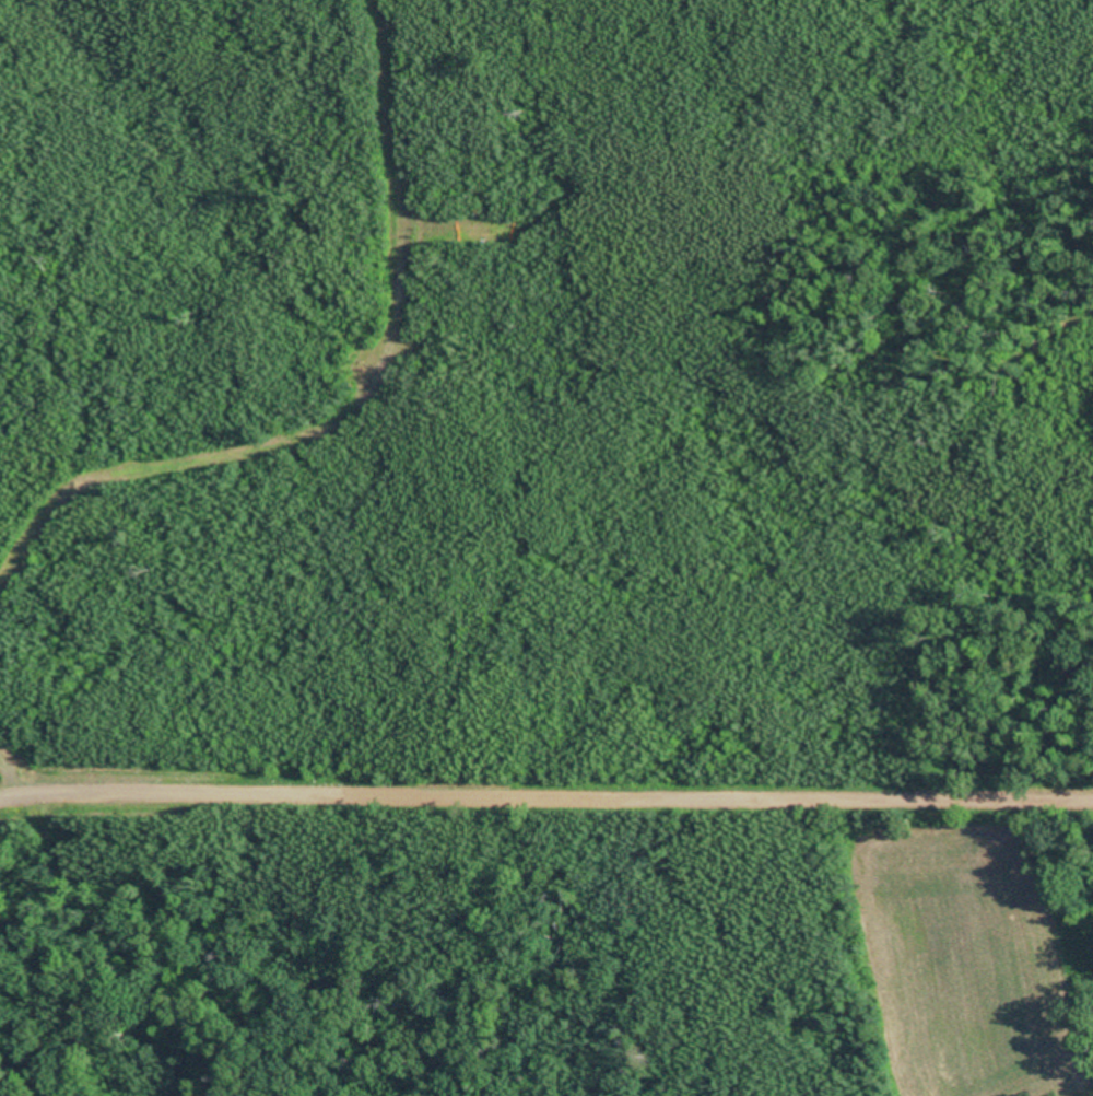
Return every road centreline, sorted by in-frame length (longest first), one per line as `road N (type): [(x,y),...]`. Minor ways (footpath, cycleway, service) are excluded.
road 1 (residential): [(0,792),(1092,803)]

